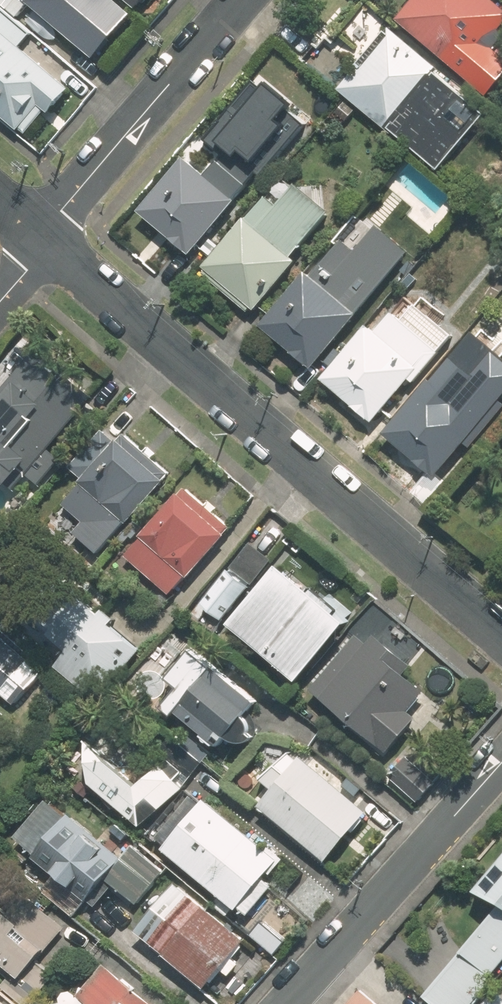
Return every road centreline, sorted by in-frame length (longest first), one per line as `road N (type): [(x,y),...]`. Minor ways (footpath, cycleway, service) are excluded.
road 1 (residential): [(501,633),(47,240)]
road 2 (residential): [(501,763),(289,1003)]
road 3 (residential): [(238,0),(60,210),(47,240)]

